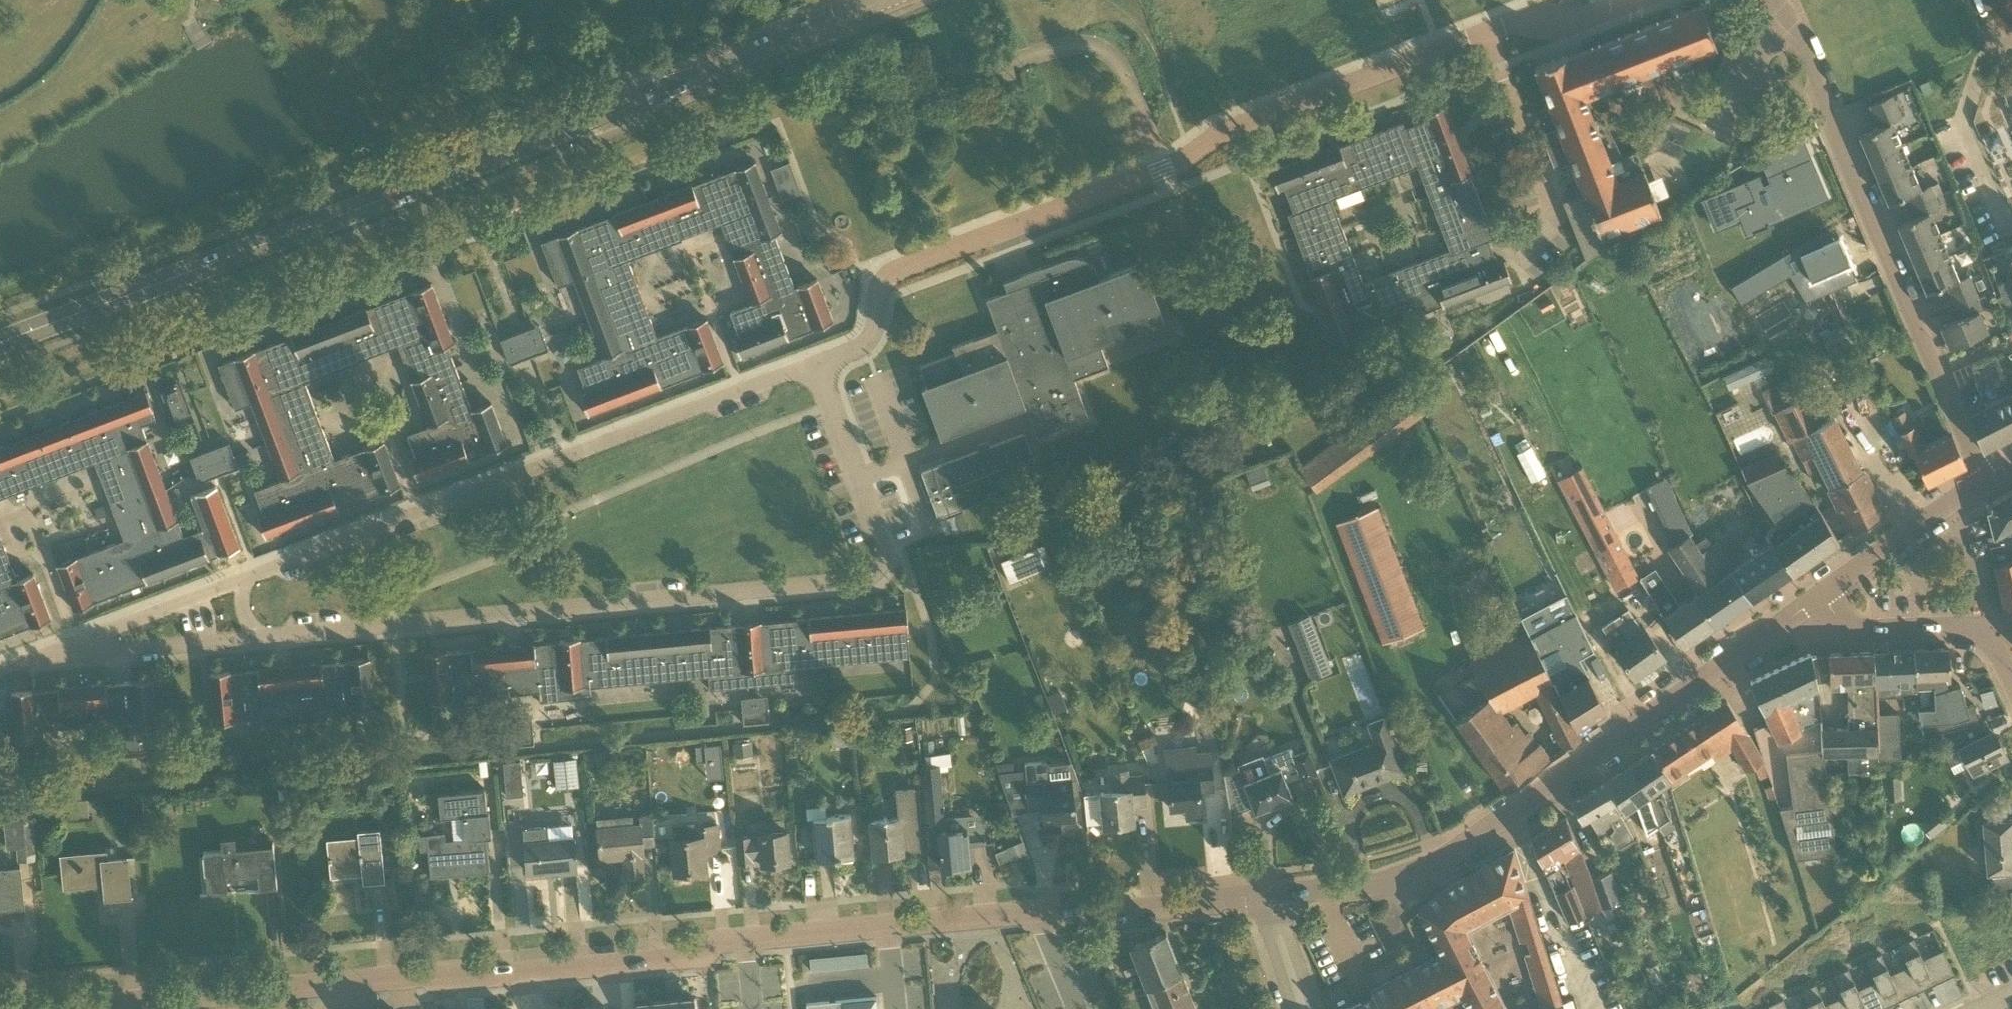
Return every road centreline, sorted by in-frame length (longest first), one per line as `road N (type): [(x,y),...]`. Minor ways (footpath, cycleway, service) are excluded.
road 1 (residential): [(0,420),(779,122),(856,349)]
road 2 (secondary): [(0,343),(437,180),(880,0)]
road 3 (residential): [(120,1008),(889,928)]
road 4 (residential): [(856,349),(875,339),(885,266),(1484,35)]
road 5 (residential): [(258,639),(863,582),(889,551),(859,480)]
road 6 (residential): [(1270,897),(1384,883),(1432,867),(1821,595)]
road 7 (residential): [(244,578),(813,365)]
road 8 (residential): [(1985,480),(1773,0)]
road 9 (residential): [(1570,258),(1484,35)]
road 10 (residential): [(2010,678),(1989,635),(1961,627),(1849,628),(1821,595)]
road 11 (residential): [(1046,915),(1270,897)]
road 12 (residential): [(2011,234),(1964,123),(1991,50),(2011,41)]
road 13 (residential): [(1821,595),(1985,480)]
road 14 (residential): [(33,660),(192,598)]
road 15 (residential): [(33,660),(202,644)]
road 16 (residential): [(889,928),(1046,915)]
road 17 (residential): [(859,480),(1001,421)]
road 18 (residential): [(859,480),(813,365)]

